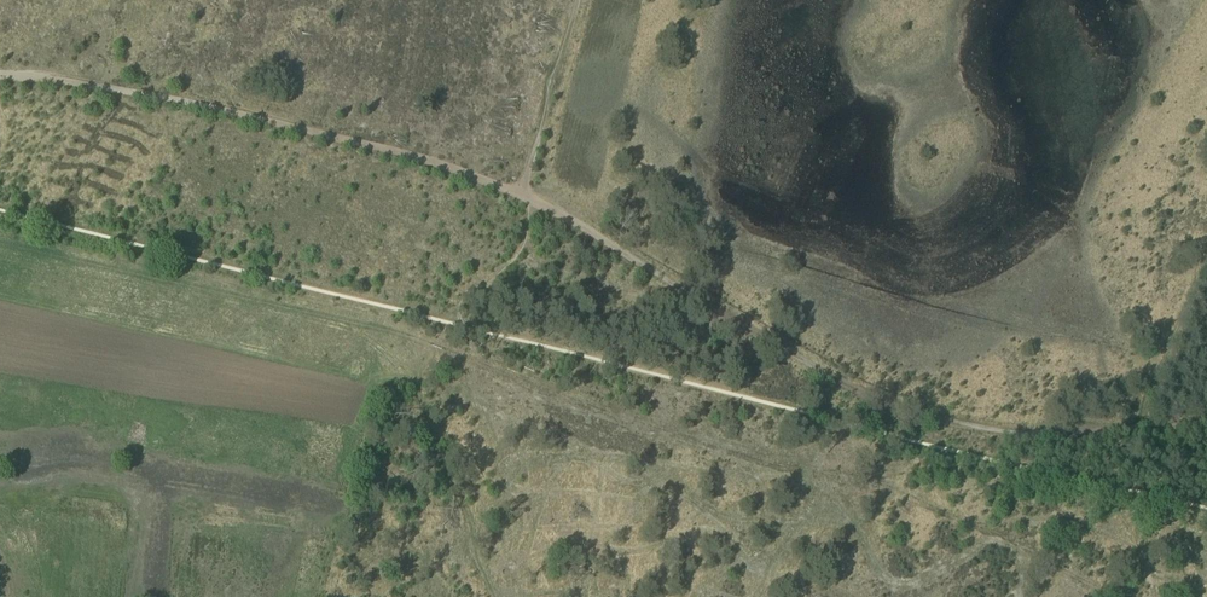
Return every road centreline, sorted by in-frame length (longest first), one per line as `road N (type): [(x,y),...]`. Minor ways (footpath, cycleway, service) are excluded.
road 1 (track): [(1206,422),(1012,434),(907,408),(818,370),(553,211),(429,158),(173,98),(0,75)]
road 2 (track): [(1206,229),(1122,430)]
road 3 (track): [(575,0),(526,197)]

